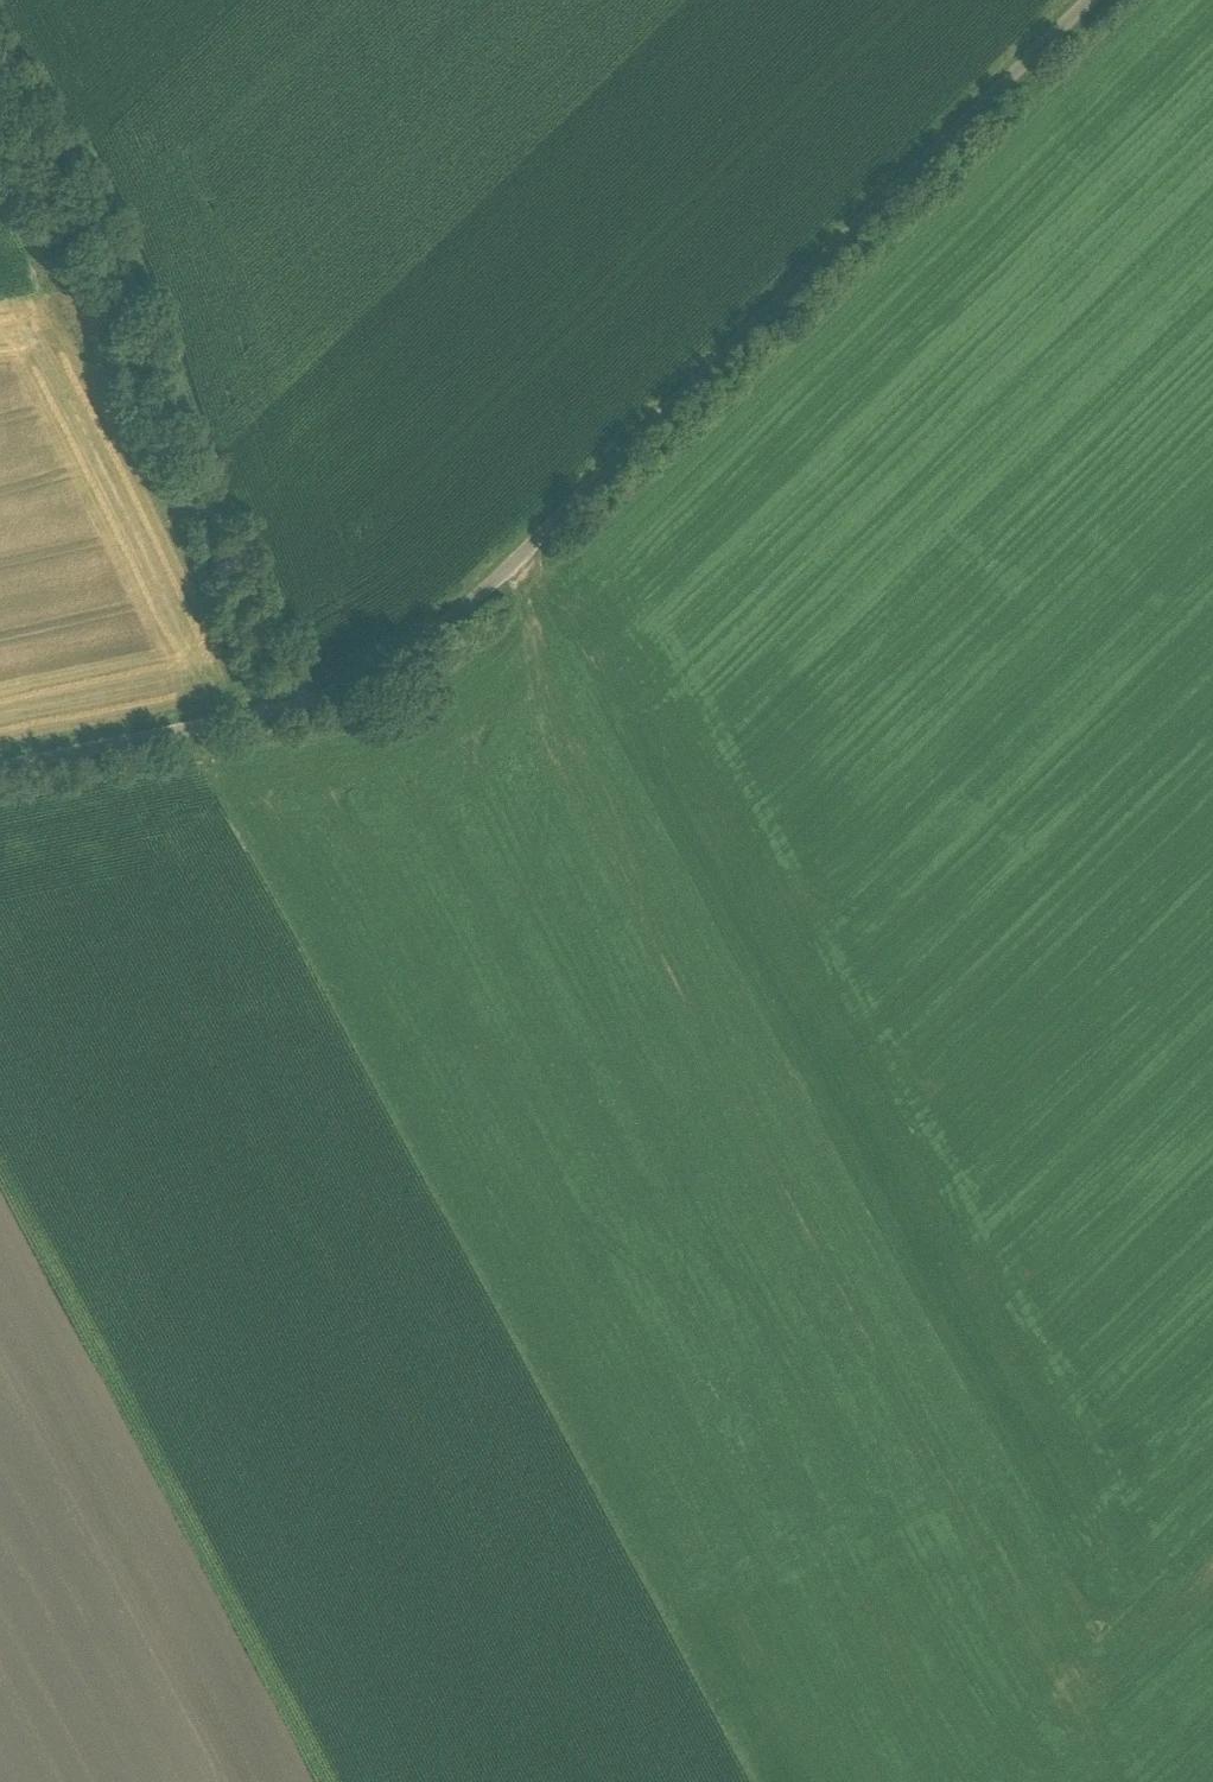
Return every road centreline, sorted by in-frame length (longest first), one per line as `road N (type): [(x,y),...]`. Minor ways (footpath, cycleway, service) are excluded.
road 1 (unclassified): [(1088,0),(444,626),(360,682),(303,703),(0,769)]

